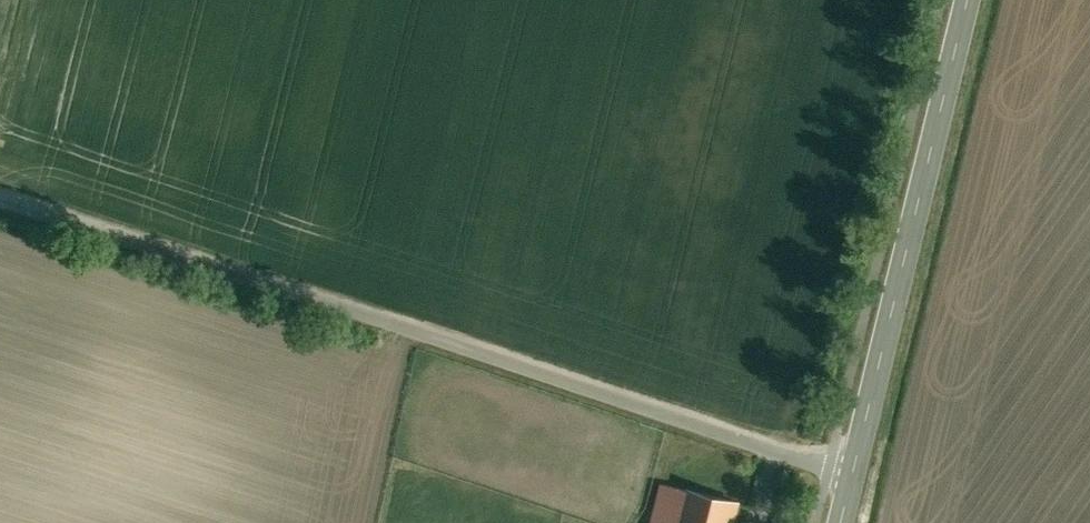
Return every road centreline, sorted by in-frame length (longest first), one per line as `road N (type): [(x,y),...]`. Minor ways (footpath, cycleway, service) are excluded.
road 1 (unclassified): [(0,197),(854,474)]
road 2 (tertiary): [(968,0),(854,474)]

